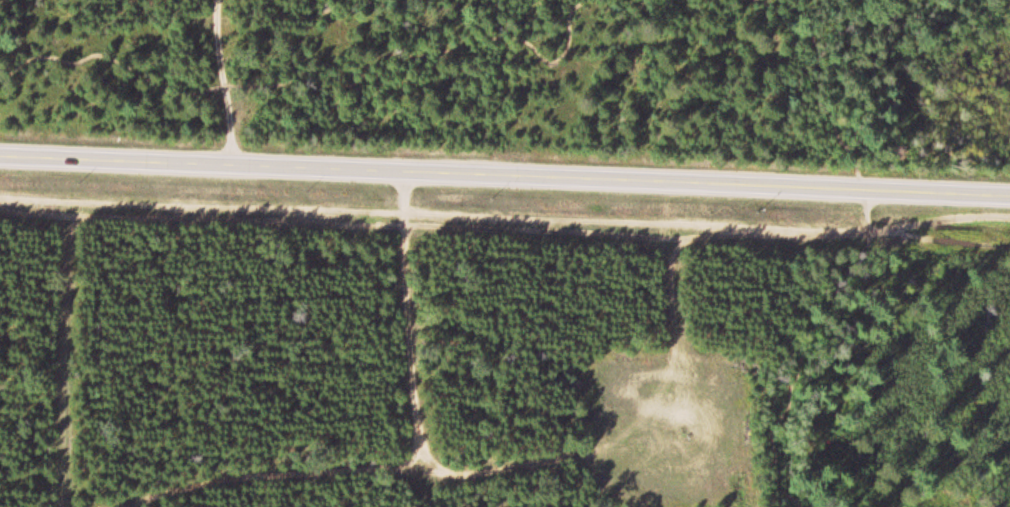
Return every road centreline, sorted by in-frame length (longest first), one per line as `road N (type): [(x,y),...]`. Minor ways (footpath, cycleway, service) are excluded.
road 1 (tertiary): [(1009,196),(0,155)]
road 2 (track): [(0,75),(100,57),(175,93),(349,86),(383,61),(506,38),(565,62),(573,13),(589,0)]
road 3 (track): [(757,0),(808,17),(870,190),(869,217),(829,331),(806,506)]

